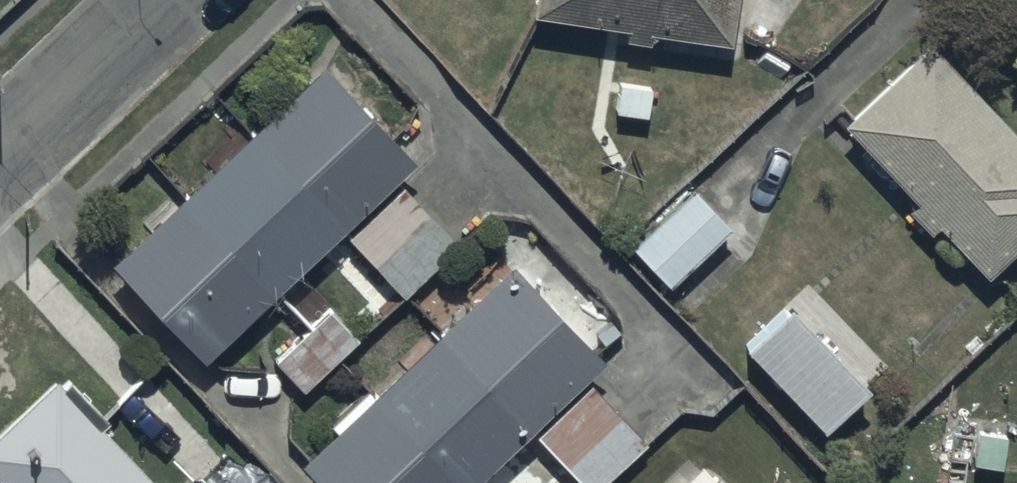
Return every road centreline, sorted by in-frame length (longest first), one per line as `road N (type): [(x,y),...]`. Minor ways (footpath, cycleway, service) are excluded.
road 1 (residential): [(191,0),(0,177)]

